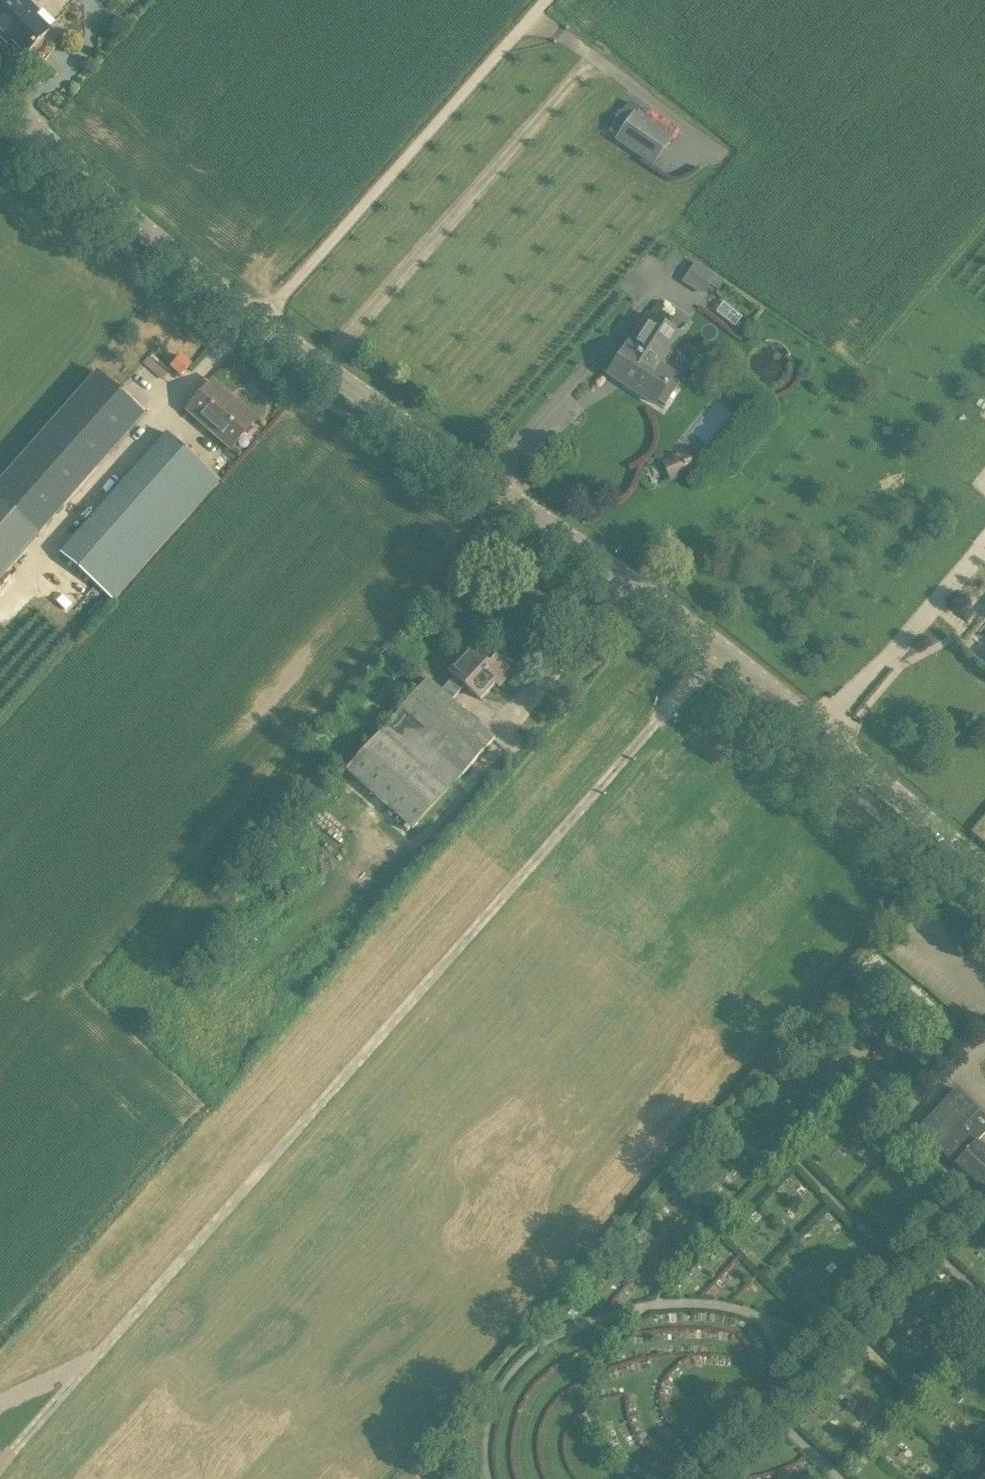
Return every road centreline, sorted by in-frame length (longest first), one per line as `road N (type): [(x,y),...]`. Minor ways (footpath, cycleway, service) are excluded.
road 1 (tertiary): [(984,871),(681,619),(212,285),(0,95)]
road 2 (track): [(544,0),(261,321)]

